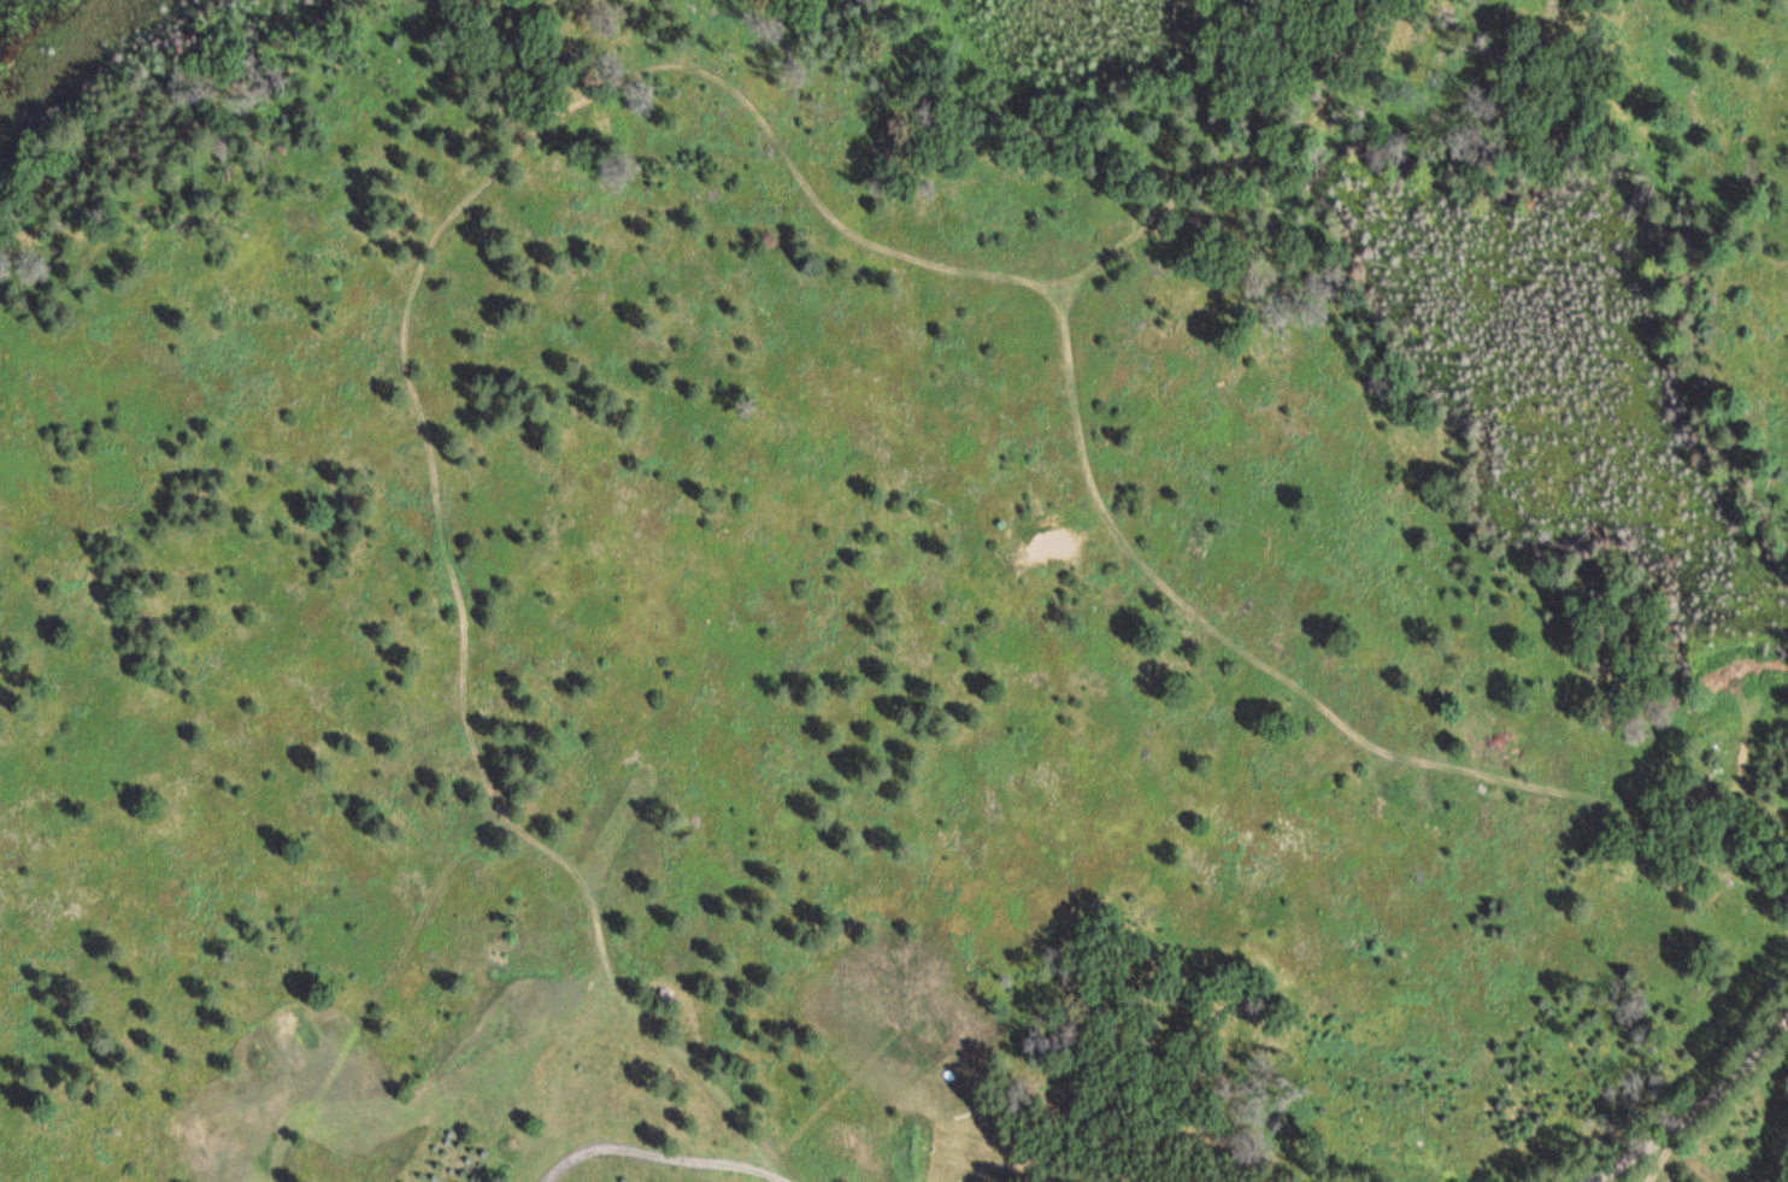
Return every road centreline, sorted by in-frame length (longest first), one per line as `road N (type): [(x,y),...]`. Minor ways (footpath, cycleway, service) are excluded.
road 1 (residential): [(1518,1181),(1759,1034),(1787,1001)]

